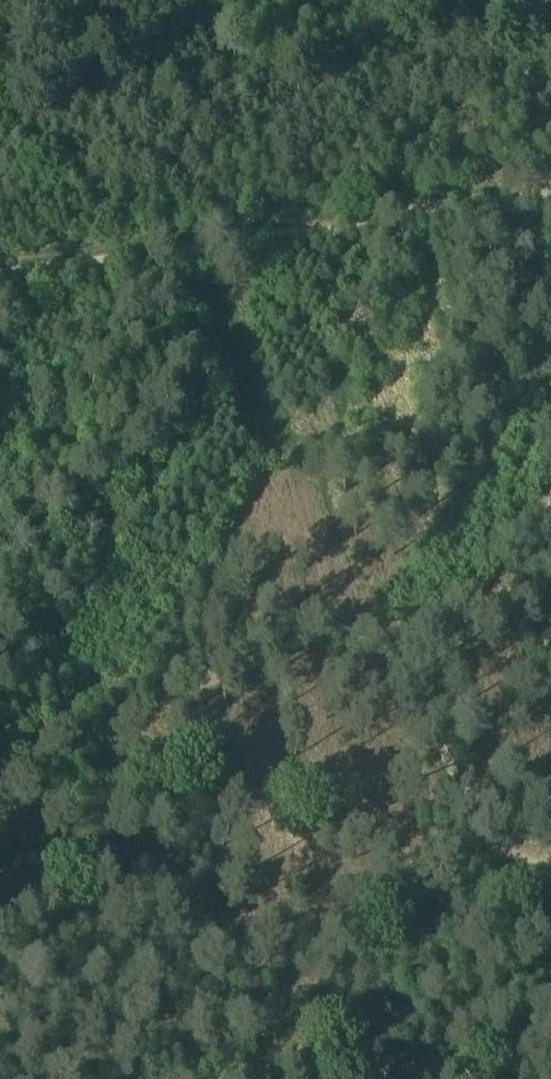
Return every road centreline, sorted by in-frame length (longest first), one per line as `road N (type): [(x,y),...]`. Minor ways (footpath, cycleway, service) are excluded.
road 1 (track): [(0,277),(550,193)]

